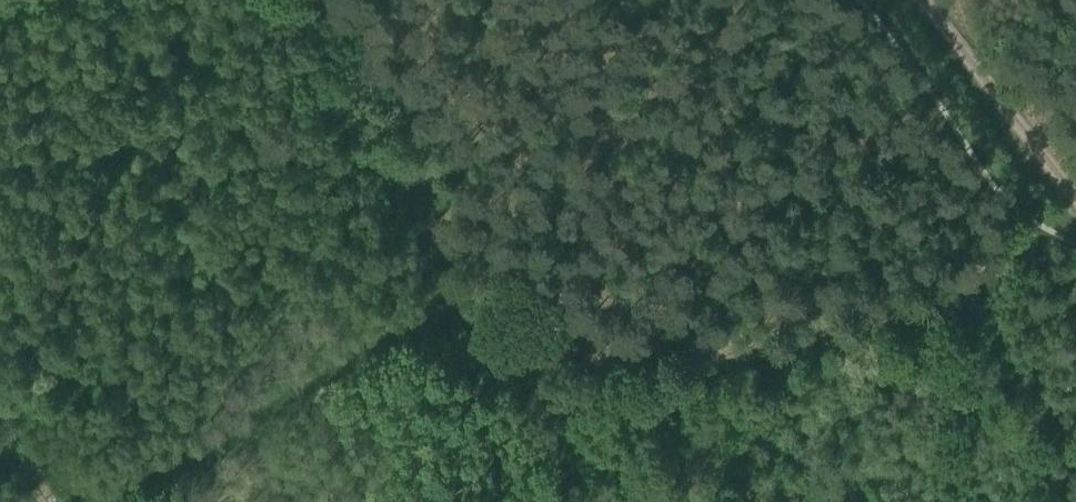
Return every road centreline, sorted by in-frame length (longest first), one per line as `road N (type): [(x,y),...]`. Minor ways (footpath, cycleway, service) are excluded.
road 1 (track): [(1075,199),(921,0)]

